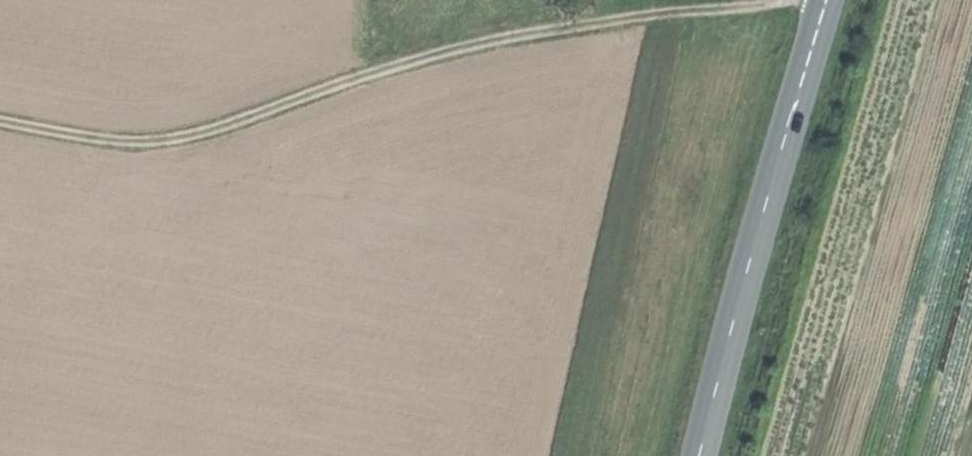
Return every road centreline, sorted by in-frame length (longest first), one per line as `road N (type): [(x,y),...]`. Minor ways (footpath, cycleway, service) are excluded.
road 1 (track): [(0,125),(148,146),(198,140),(291,97),(540,31),(790,0)]
road 2 (secondary): [(699,455),(826,0)]

